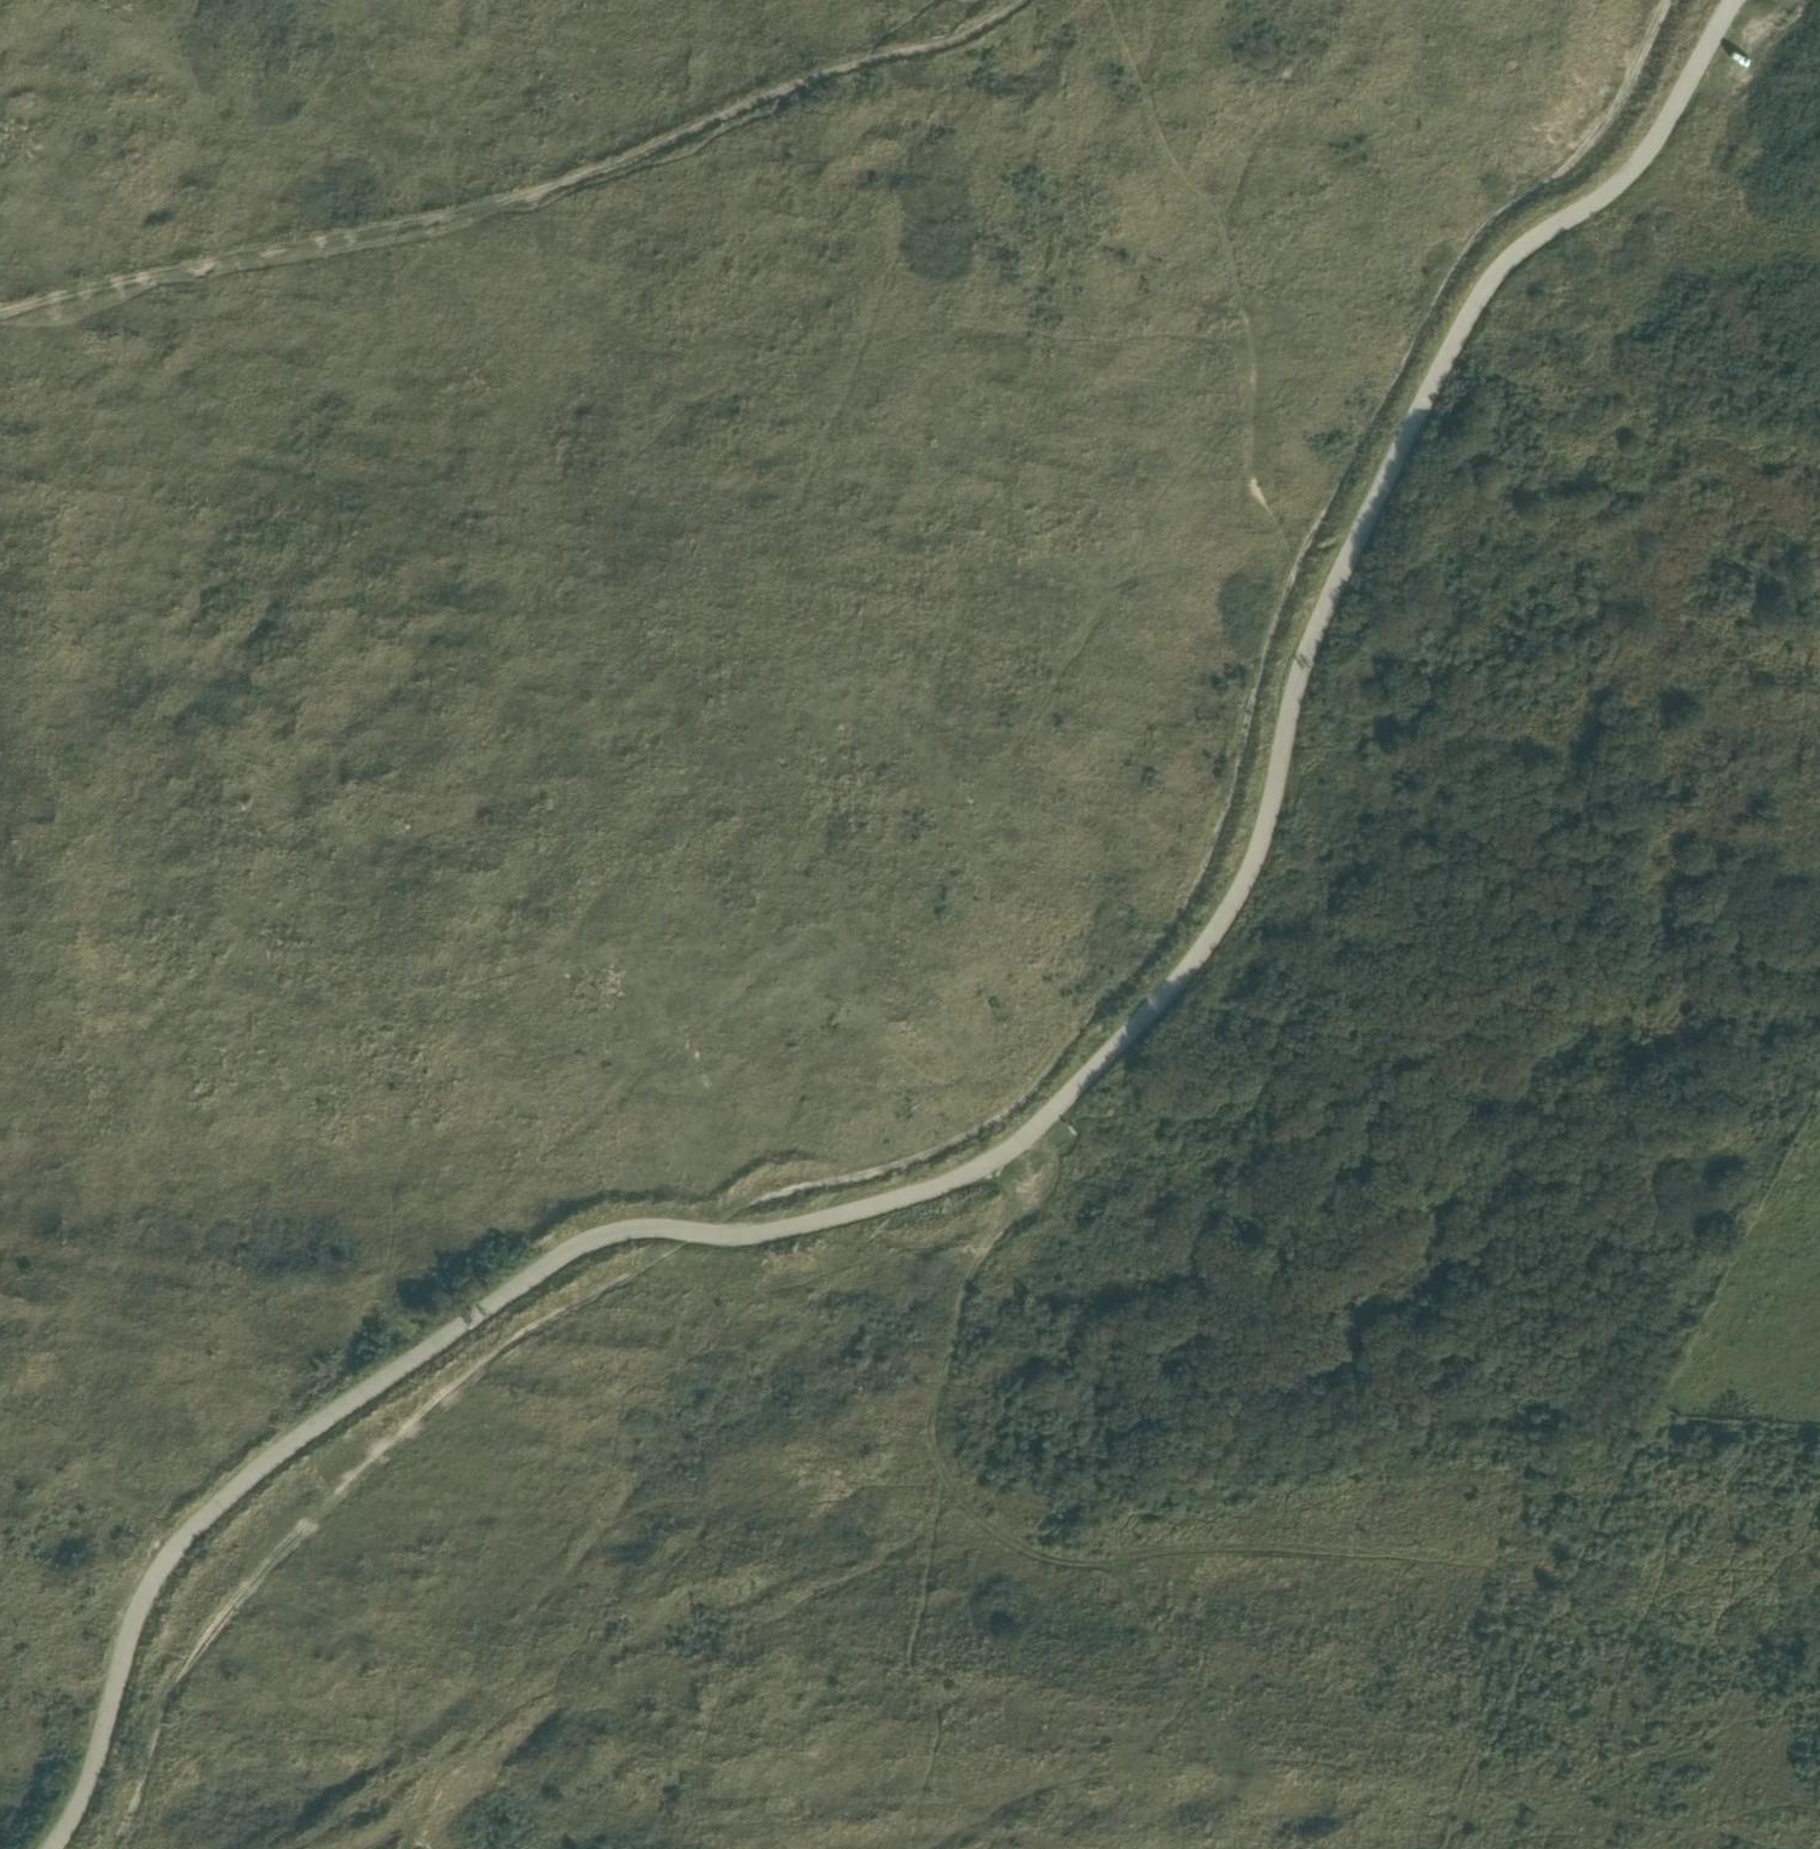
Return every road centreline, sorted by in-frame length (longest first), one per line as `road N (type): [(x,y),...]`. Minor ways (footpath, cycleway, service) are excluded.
road 1 (unclassified): [(43,1848),(80,1796),(153,1575),(266,1454),(571,1247),(631,1221),(700,1234),(784,1229),(904,1195),(997,1149),(1061,1098),(1224,917),(1265,804),(1299,647),(1480,282),(1520,239),(1628,166),(1745,0)]

